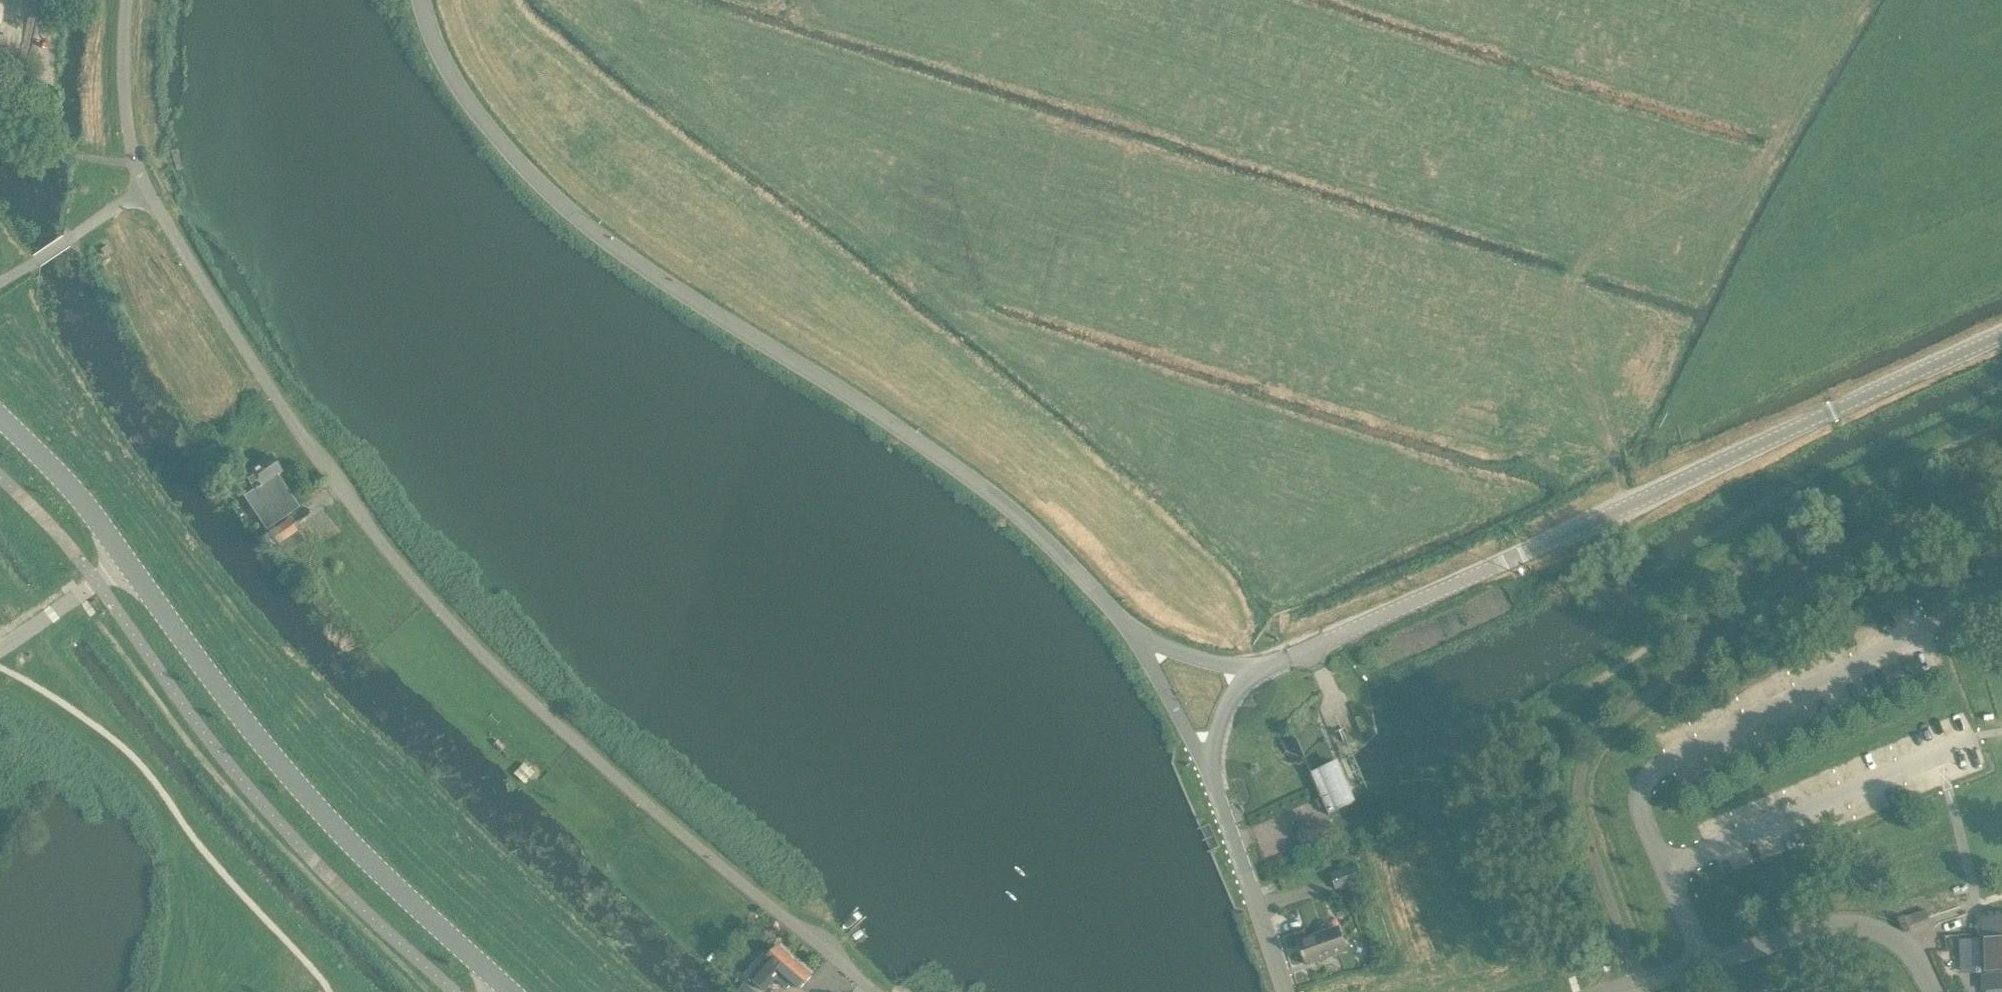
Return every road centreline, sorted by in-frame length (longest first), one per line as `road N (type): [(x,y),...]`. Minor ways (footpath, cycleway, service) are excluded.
road 1 (unclassified): [(877,991),(598,761),(413,583),(317,457),(158,211)]
road 2 (unclassified): [(1128,630),(981,488),(592,230),(496,140),(456,84),(422,0)]
road 3 (tertiary): [(1257,671),(2001,335)]
road 4 (tertiary): [(509,991),(298,786),(125,560)]
road 5 (tertiary): [(1935,991),(1895,938),(1841,923),(1613,991)]
road 6 (tertiary): [(1284,991),(1209,767)]
road 7 (tertiary): [(125,560),(82,499),(0,422)]
road 8 (unclassified): [(1209,767),(1128,630)]
road 9 (unclassified): [(0,647),(125,560)]
road 10 (unclassified): [(1257,671),(1182,656),(1128,630)]

